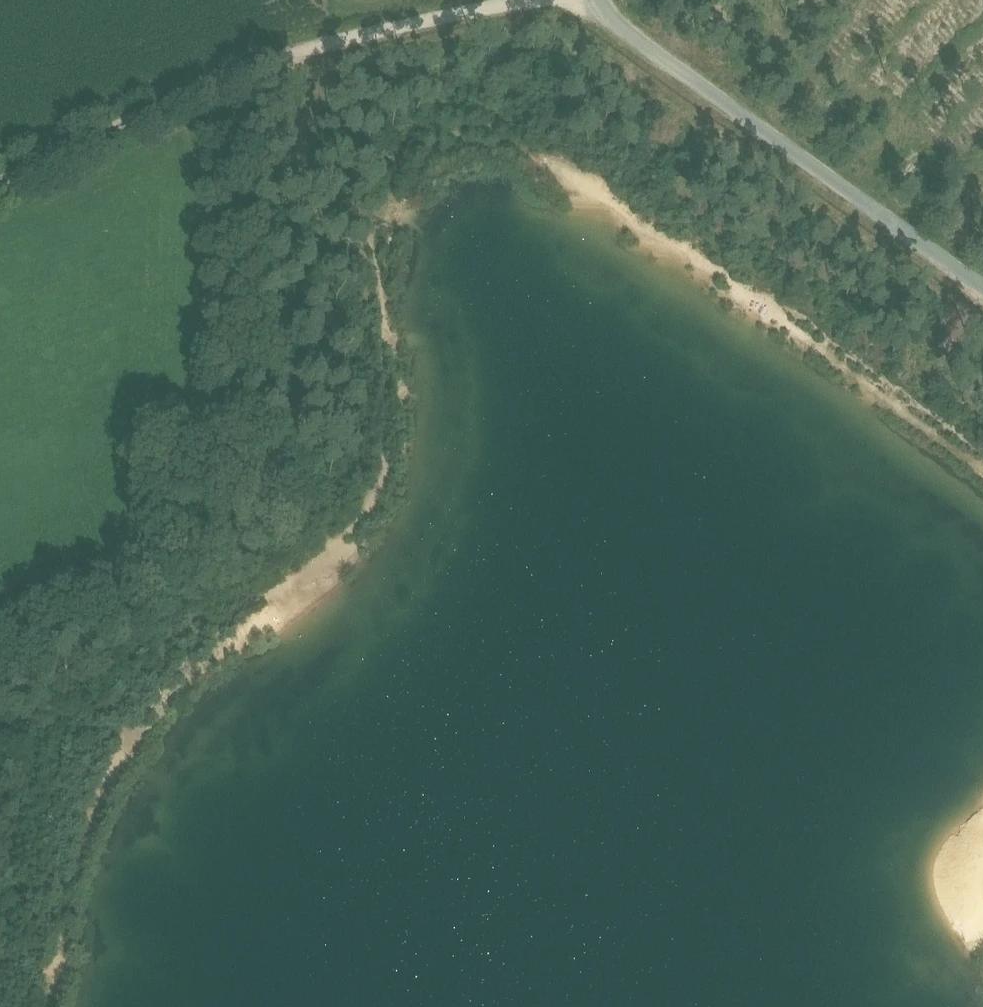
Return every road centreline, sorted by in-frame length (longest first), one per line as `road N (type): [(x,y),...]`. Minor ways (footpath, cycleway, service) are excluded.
road 1 (unclassified): [(982,292),(635,36),(600,0)]
road 2 (track): [(258,61),(0,181)]
road 3 (track): [(517,0),(258,61)]

